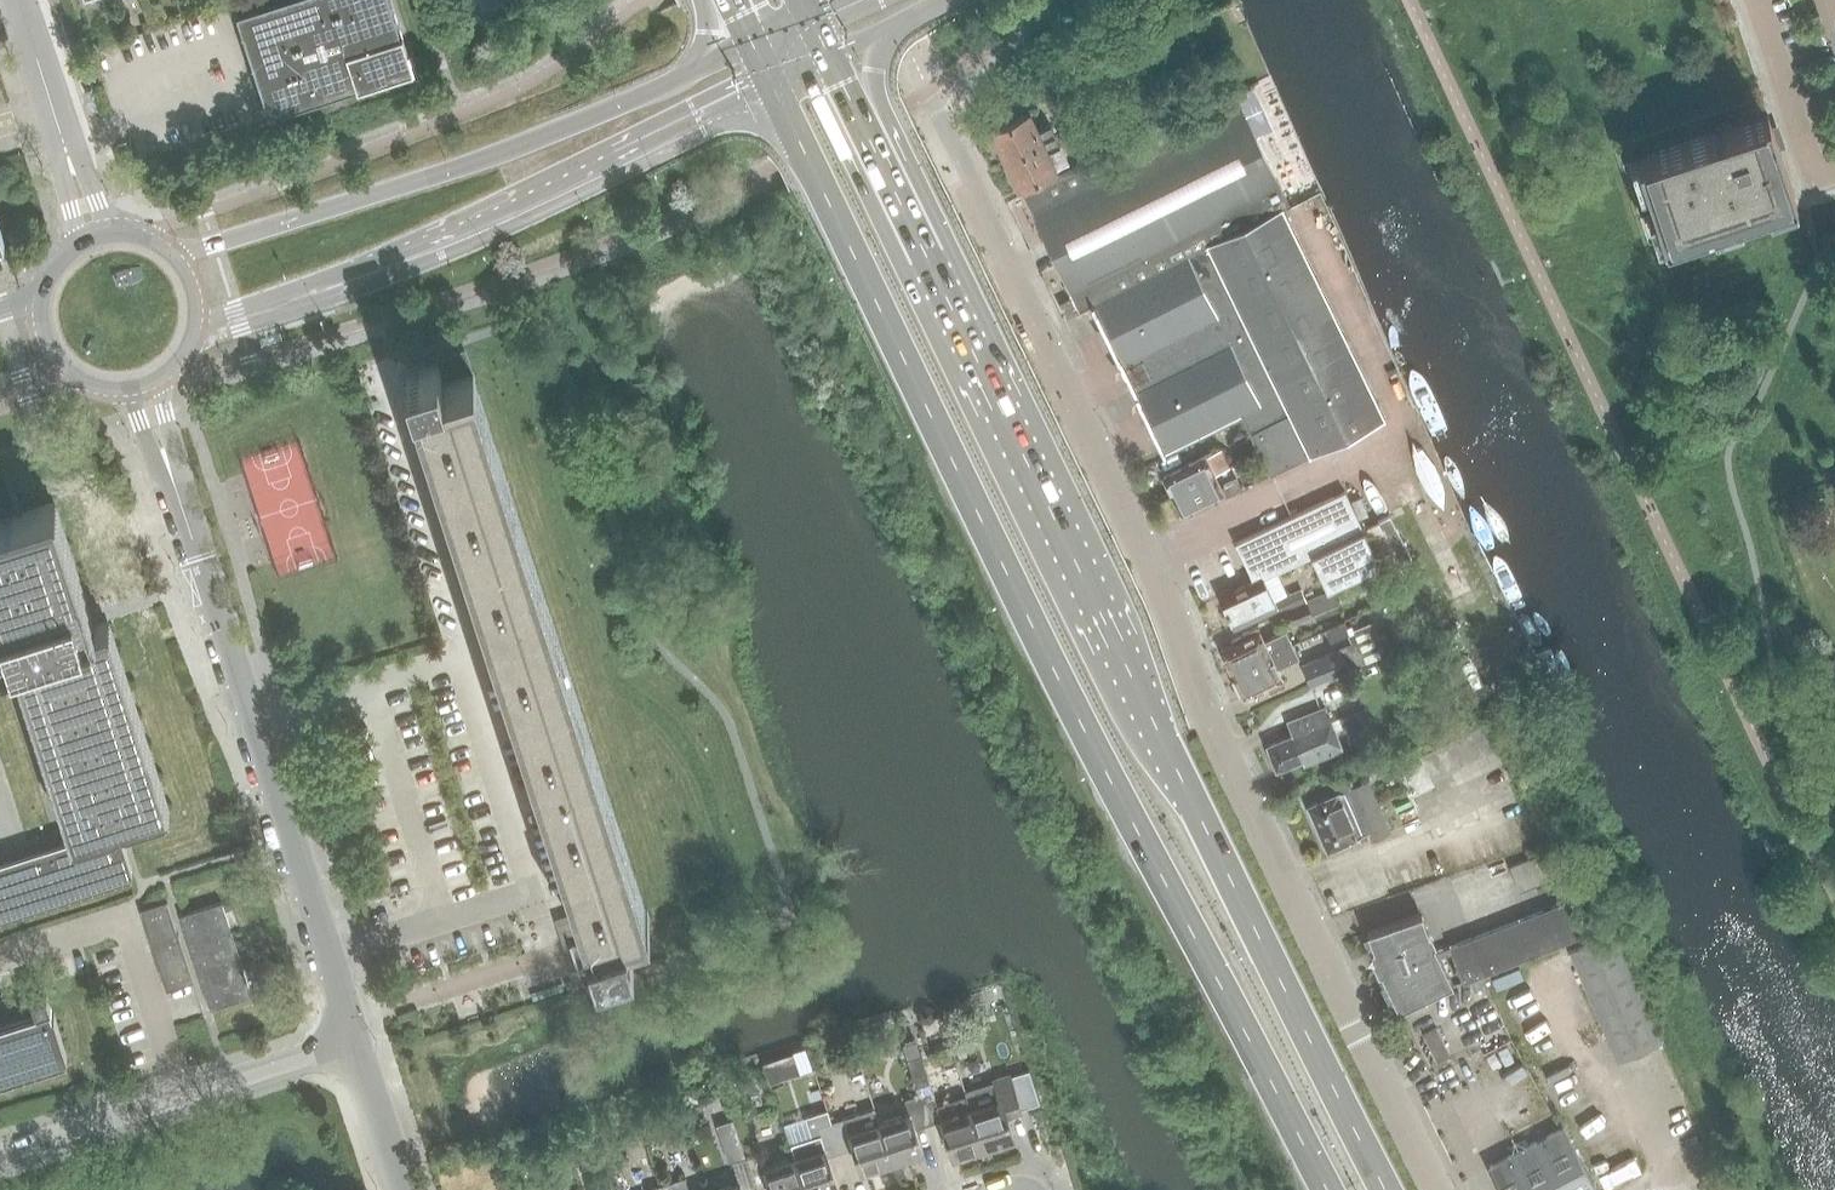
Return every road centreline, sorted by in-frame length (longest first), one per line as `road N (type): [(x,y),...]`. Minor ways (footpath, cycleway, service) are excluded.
road 1 (trunk): [(771,83),(1121,802),(1326,1189)]
road 2 (unclassified): [(1435,1189),(1230,761),(1167,604),(929,92)]
road 3 (trunk): [(1385,1189),(926,258)]
road 4 (secondary): [(192,327),(464,229),(771,83)]
road 5 (secondary): [(751,42),(493,154),(172,257)]
road 6 (residential): [(349,1035),(173,483)]
road 7 (residential): [(180,1092),(129,942),(109,928),(0,963)]
road 8 (trunk): [(926,258),(874,95),(877,53),(889,26)]
road 9 (trunk): [(926,258),(828,55)]
road 10 (residential): [(0,1151),(180,1092)]
road 11 (residential): [(180,1092),(349,1035)]
road 12 (residential): [(400,1189),(349,1035)]
road 13 (tertiary): [(64,148),(15,0)]

